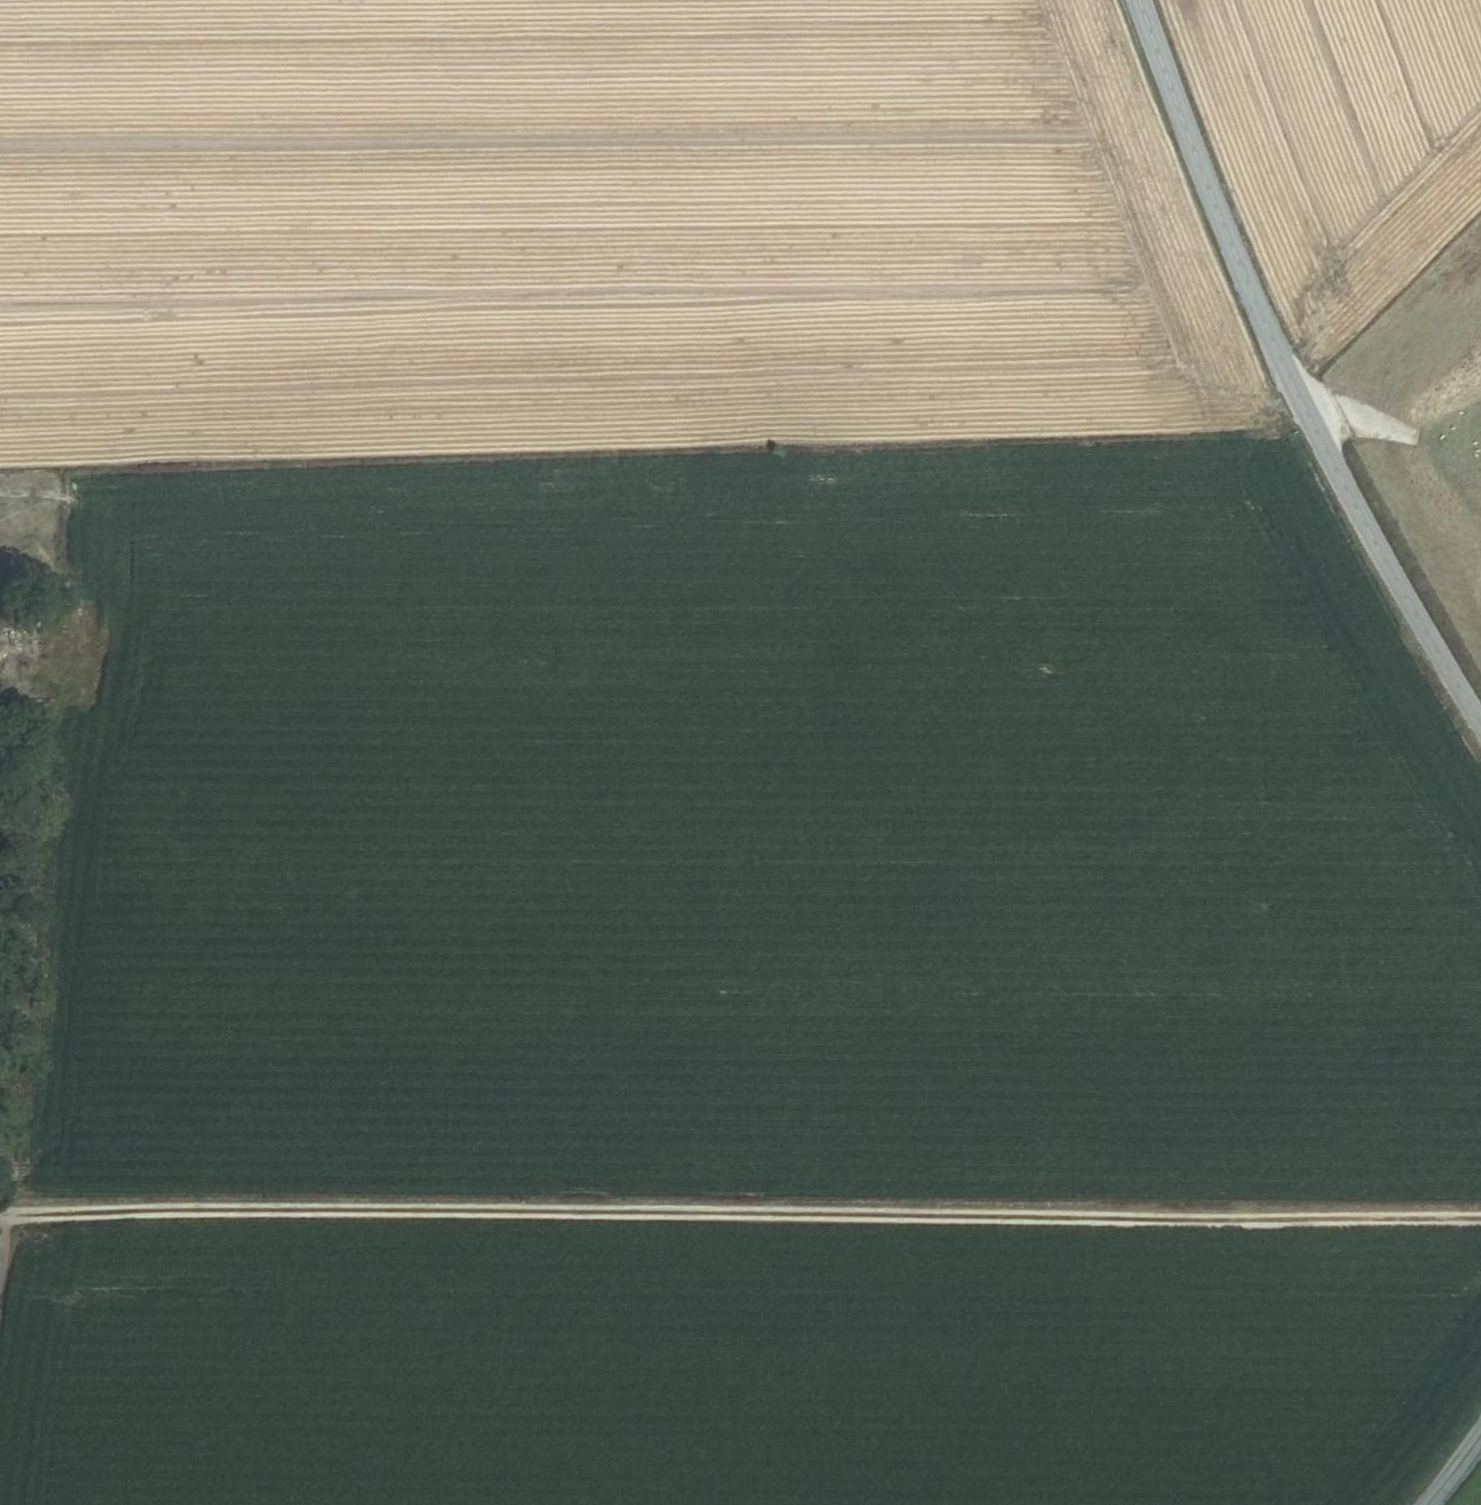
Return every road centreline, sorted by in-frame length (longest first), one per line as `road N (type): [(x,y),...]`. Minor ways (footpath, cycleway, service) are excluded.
road 1 (track): [(0,1214),(1480,1218)]
road 2 (tertiary): [(1138,0),(1237,269),(1361,522),(1480,729)]

